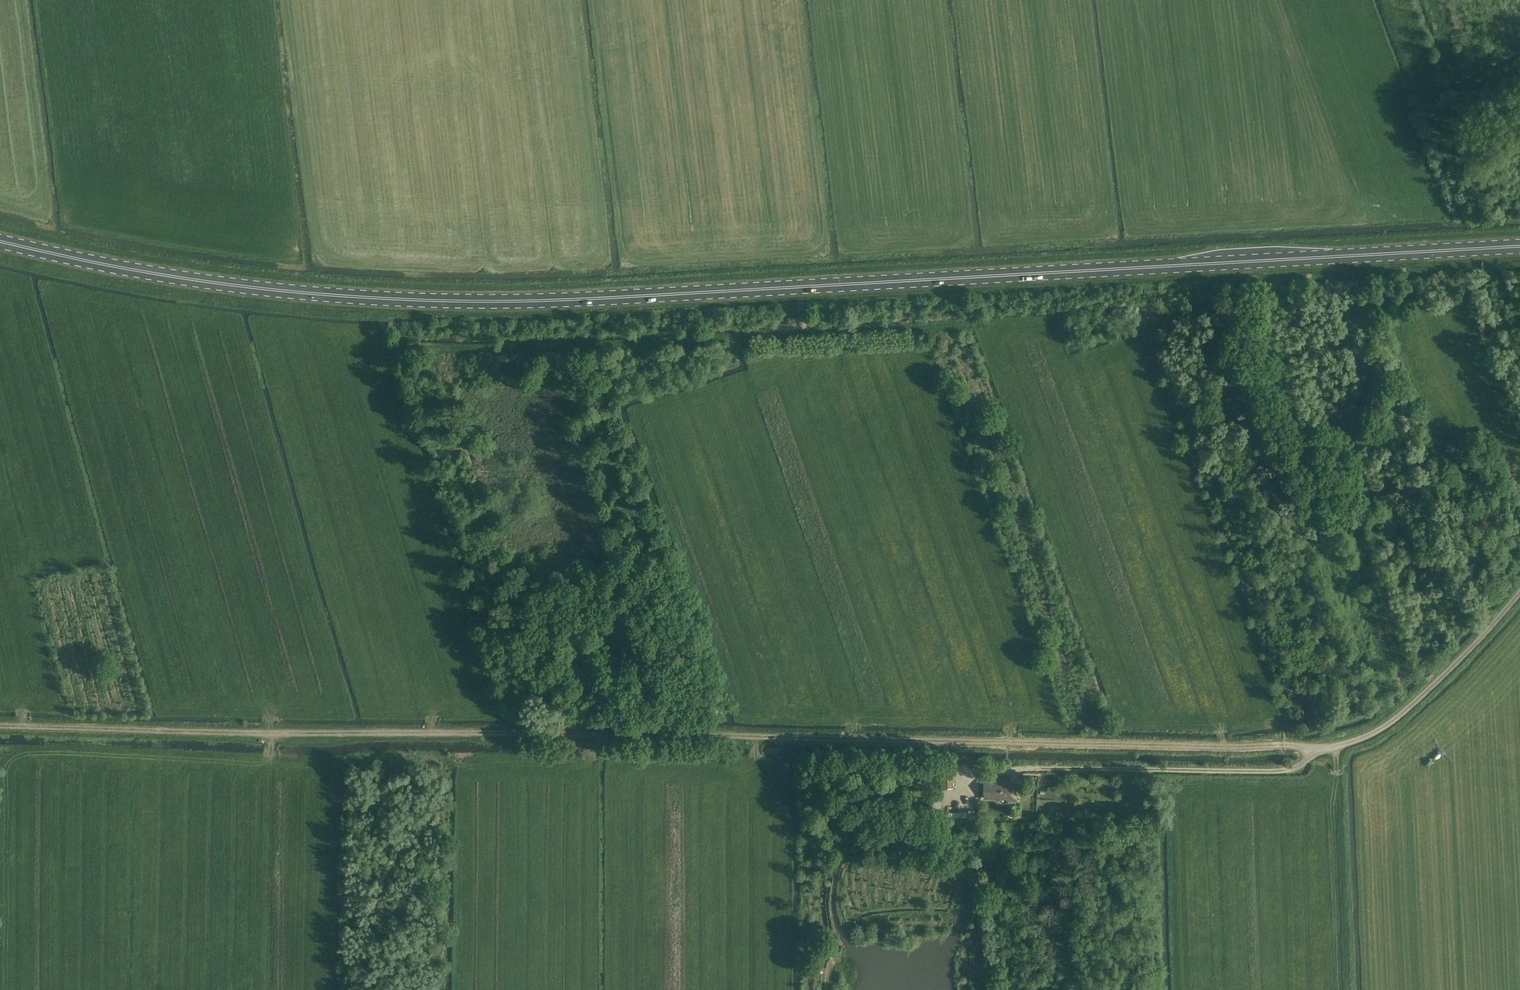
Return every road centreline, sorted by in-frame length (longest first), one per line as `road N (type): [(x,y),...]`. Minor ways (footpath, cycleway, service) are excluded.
road 1 (primary): [(0,241),(159,276),(502,303),(1519,246)]
road 2 (track): [(1316,753),(1288,745),(0,724)]
road 3 (unclassified): [(1316,753),(1385,726),(1519,592)]
road 4 (track): [(1519,524),(1493,509),(1455,504),(1324,536)]

